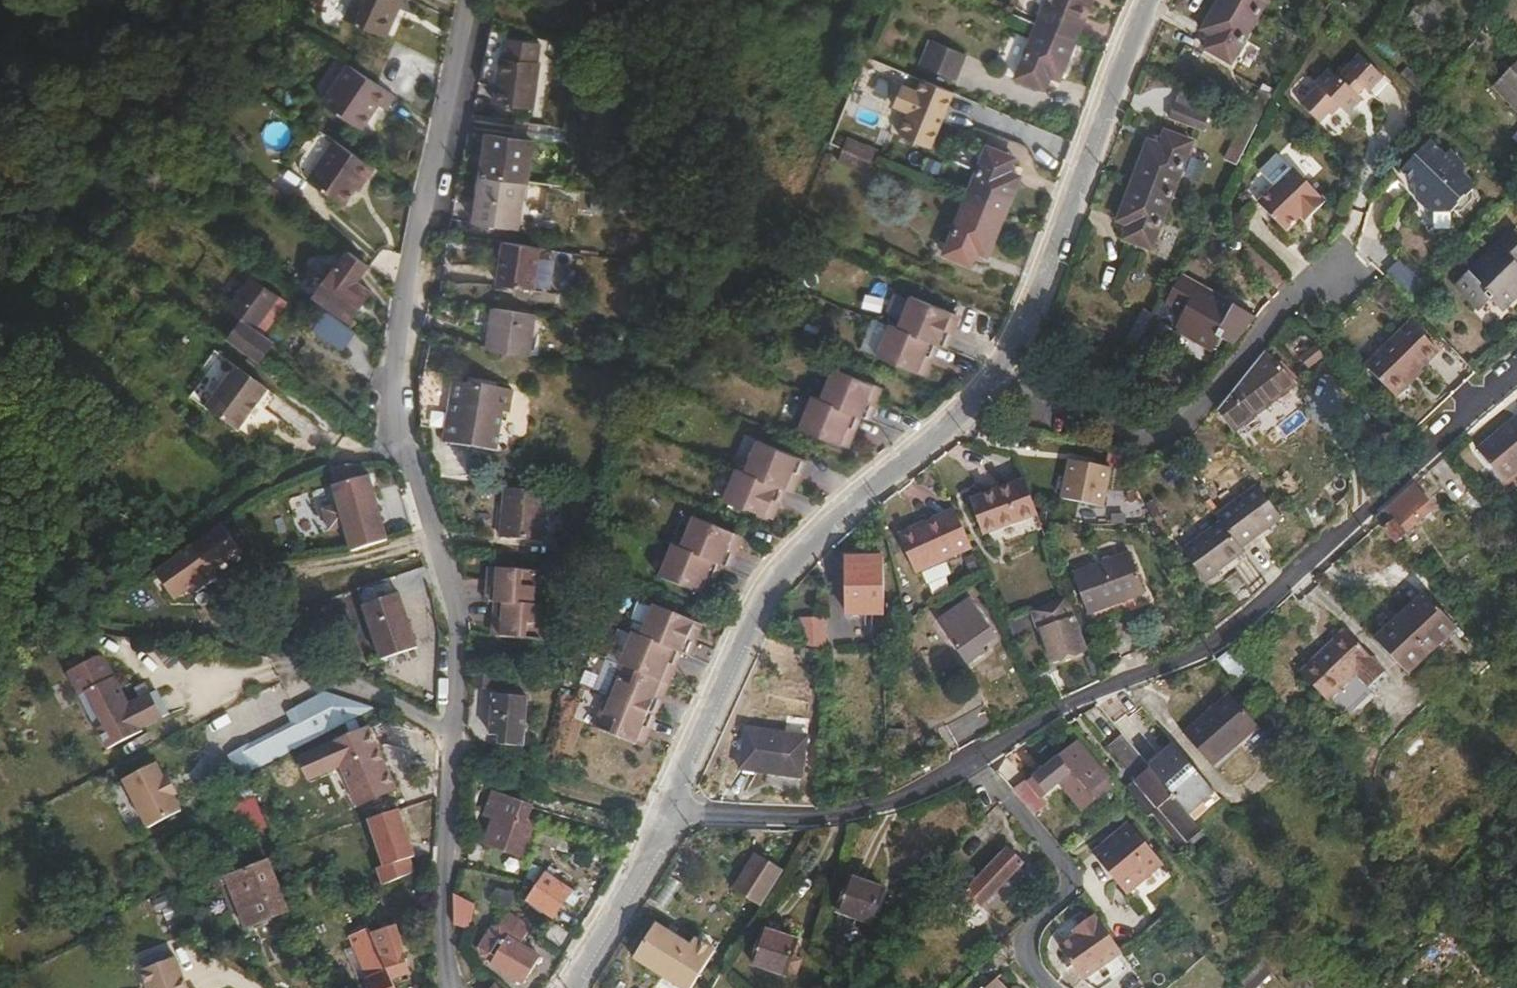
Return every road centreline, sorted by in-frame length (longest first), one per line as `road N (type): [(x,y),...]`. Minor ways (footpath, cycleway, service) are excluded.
road 1 (residential): [(466,0),(391,344),(391,393),(451,615),(444,987)]
road 2 (residential): [(1516,372),(1218,639),(1036,724),(907,798),(792,813),(671,807)]
road 3 (residential): [(671,807),(777,567),(979,401)]
road 4 (residential): [(979,401),(1029,322),(1153,0)]
road 5 (residential): [(979,401),(1164,433),(1338,254)]
road 6 (residential): [(574,987),(623,912),(671,807)]

